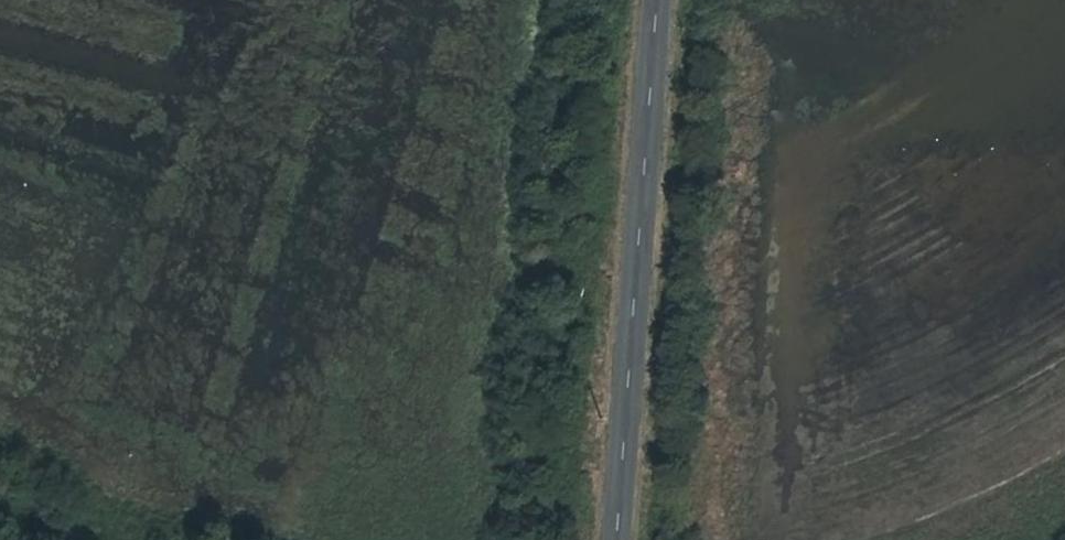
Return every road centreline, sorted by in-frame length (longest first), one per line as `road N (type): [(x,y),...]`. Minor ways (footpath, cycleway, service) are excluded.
road 1 (secondary): [(613,539),(656,0)]

